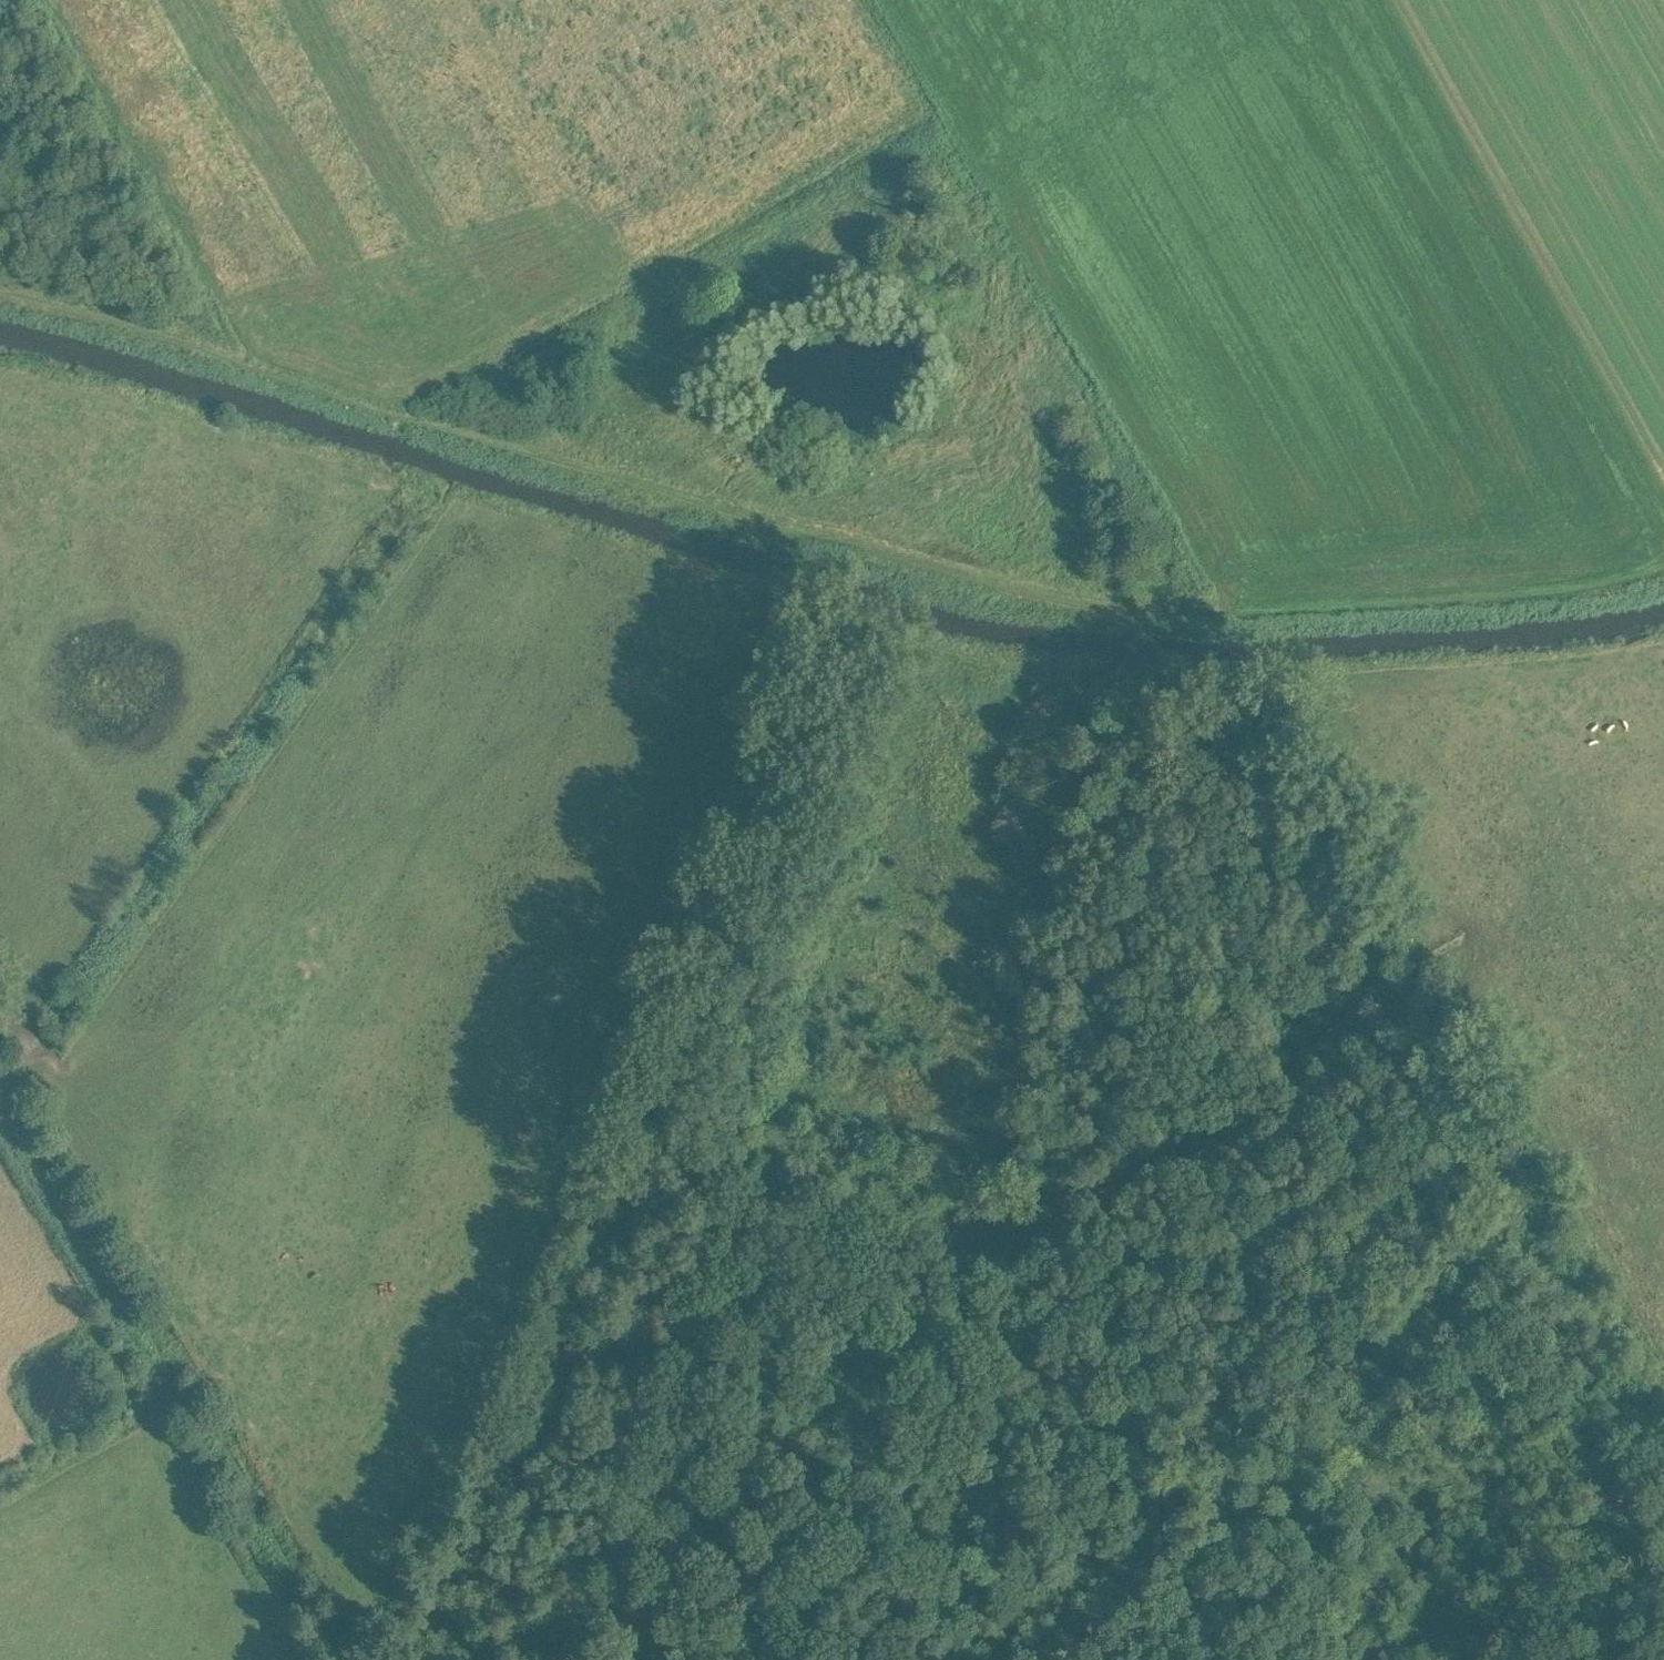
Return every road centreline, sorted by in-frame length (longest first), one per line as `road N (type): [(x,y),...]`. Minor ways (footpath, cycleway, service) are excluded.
road 1 (track): [(0,1054),(354,1659)]

